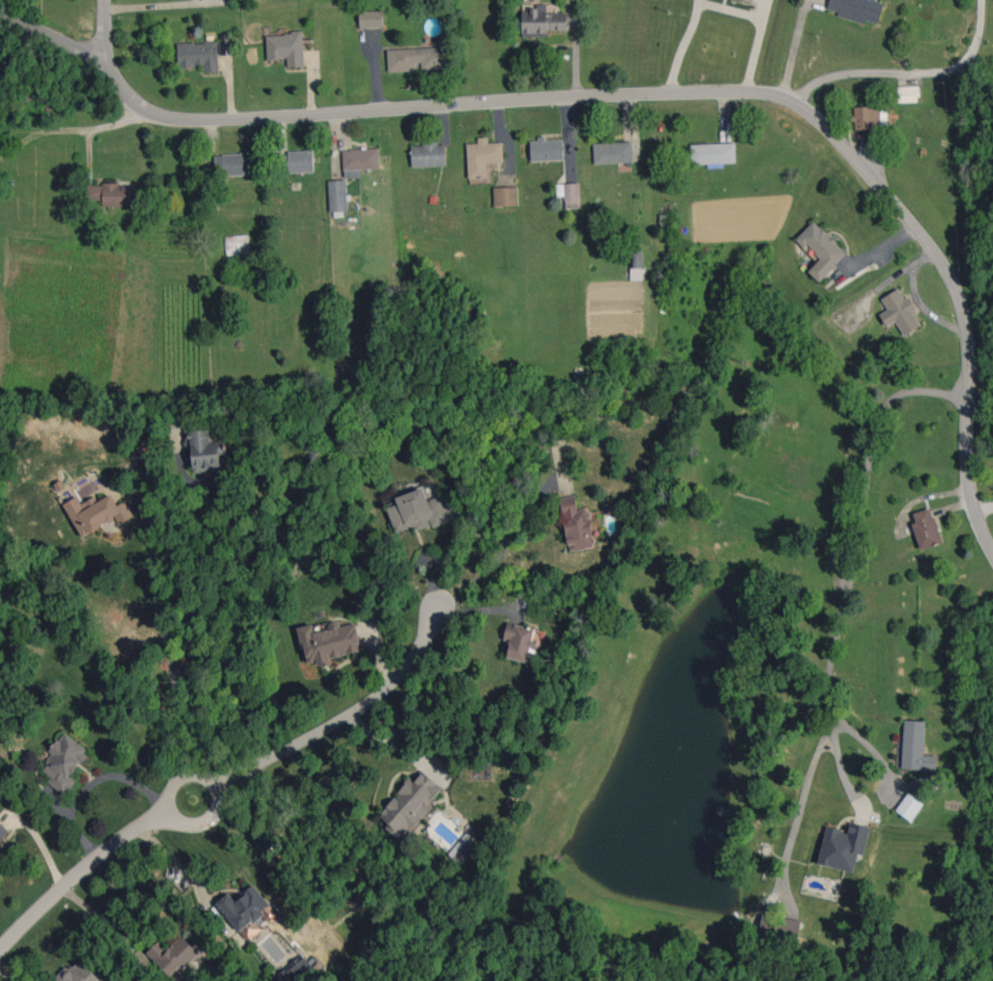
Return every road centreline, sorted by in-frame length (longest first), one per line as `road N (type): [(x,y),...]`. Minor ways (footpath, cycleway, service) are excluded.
road 1 (tertiary): [(0,13),(99,62),(148,113),(179,120),(746,91),(794,102),(829,130),(951,279),(965,322),(968,486),(992,552)]
road 2 (residential): [(219,787),(375,698),(400,677),(437,611)]
road 3 (residential): [(0,953),(77,879),(170,814)]
road 4 (residential): [(181,776),(166,797),(170,814),(182,826),(208,825),(220,813),(219,787),(198,772),(181,776)]

